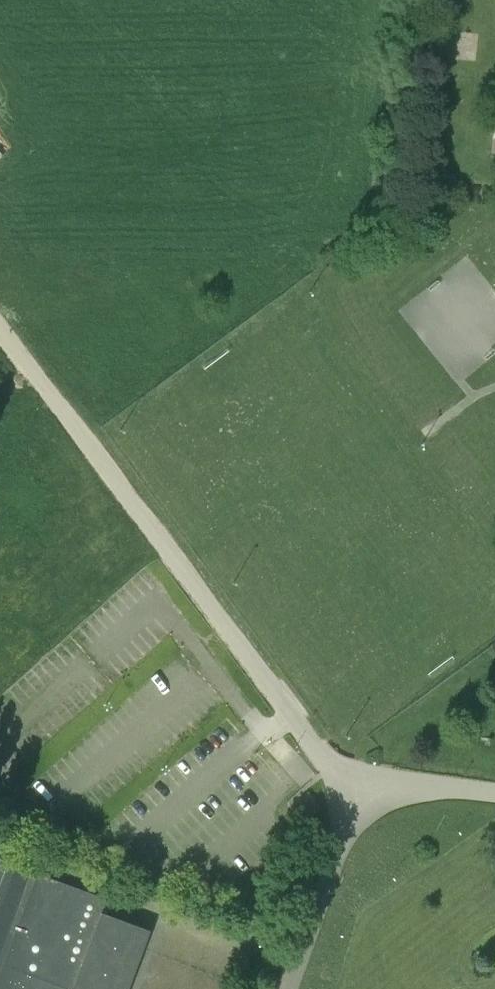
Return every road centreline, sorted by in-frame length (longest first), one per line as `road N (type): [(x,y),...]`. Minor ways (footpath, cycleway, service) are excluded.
road 1 (unclassified): [(494,792),(407,788),(361,798),(316,751),(0,327)]

